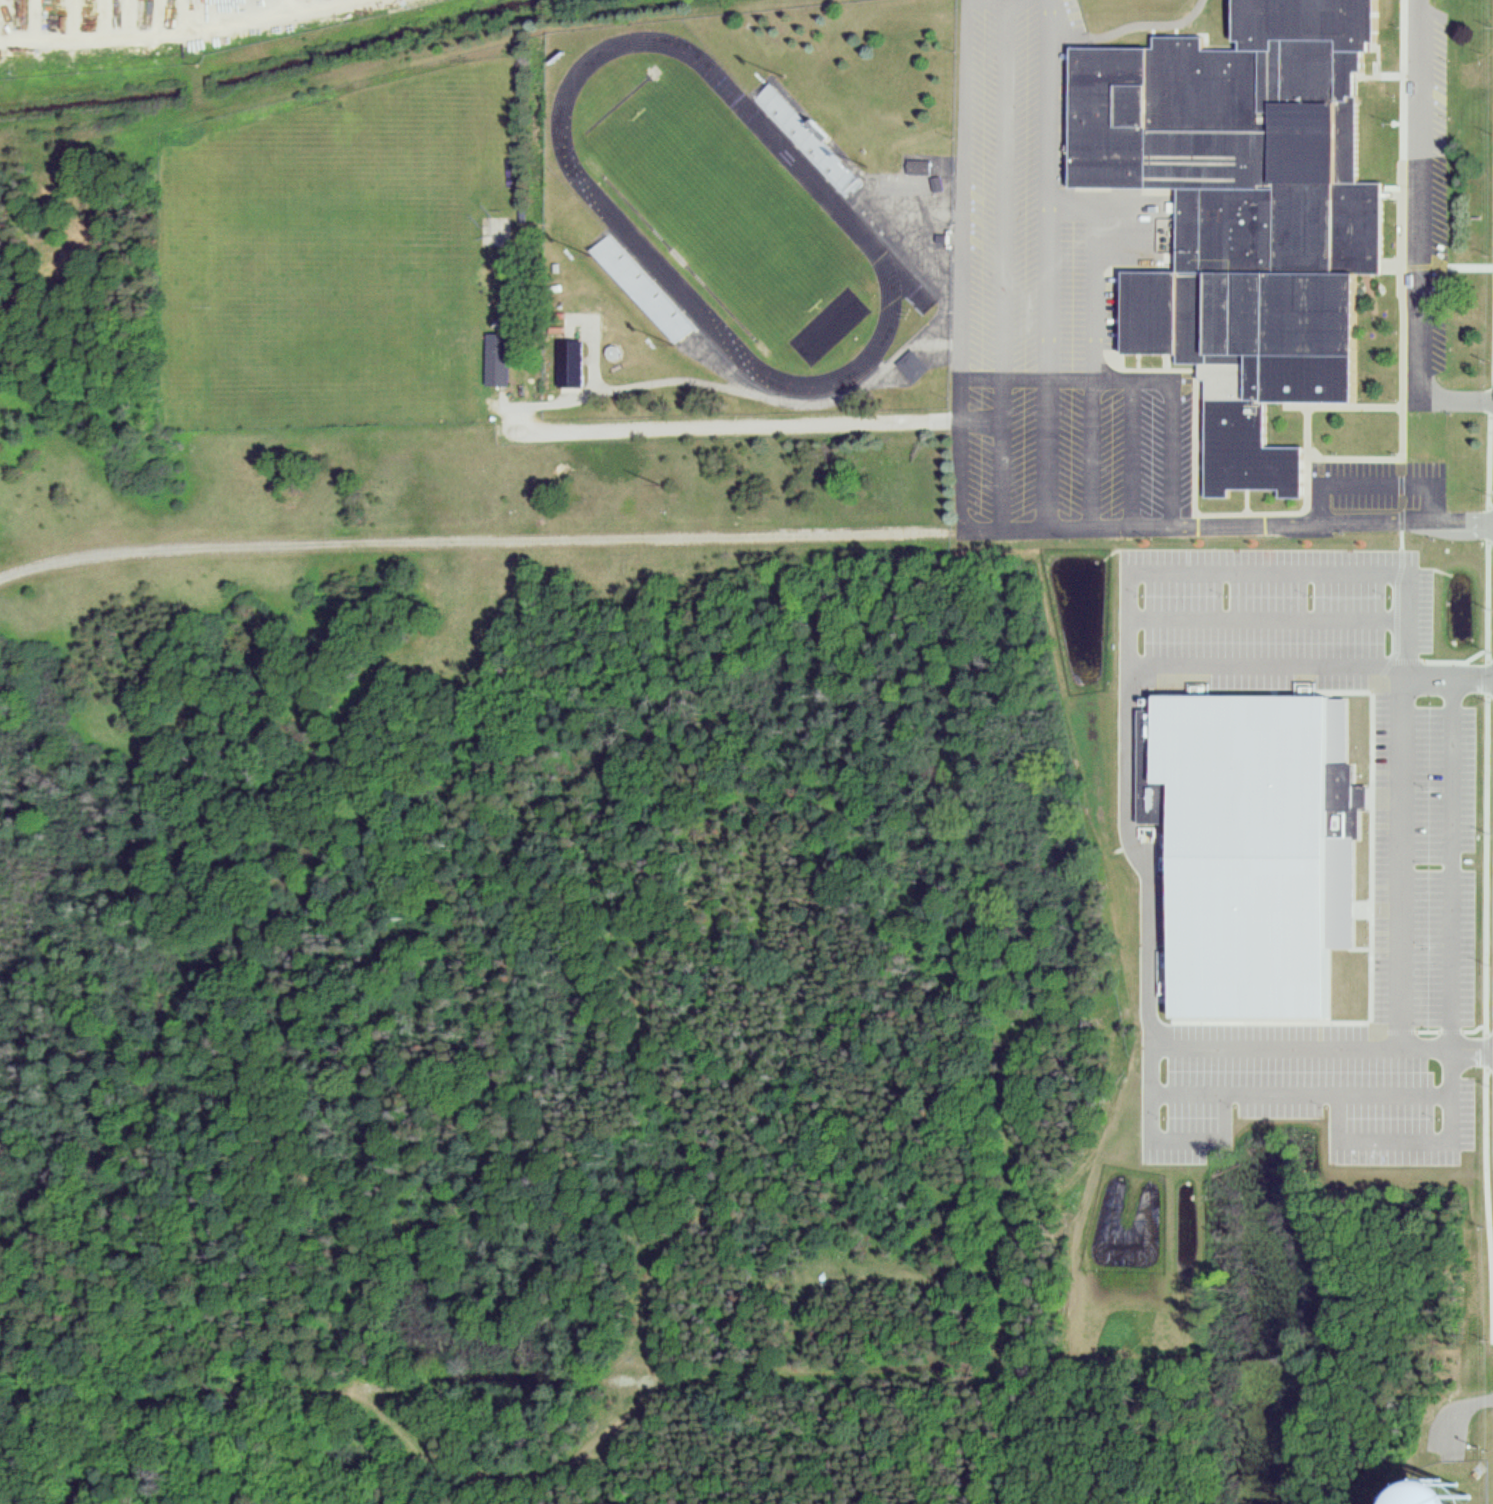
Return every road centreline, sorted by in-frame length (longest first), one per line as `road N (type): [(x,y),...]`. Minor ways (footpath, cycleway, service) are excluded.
road 1 (track): [(964,529),(120,549),(40,561),(0,577)]

